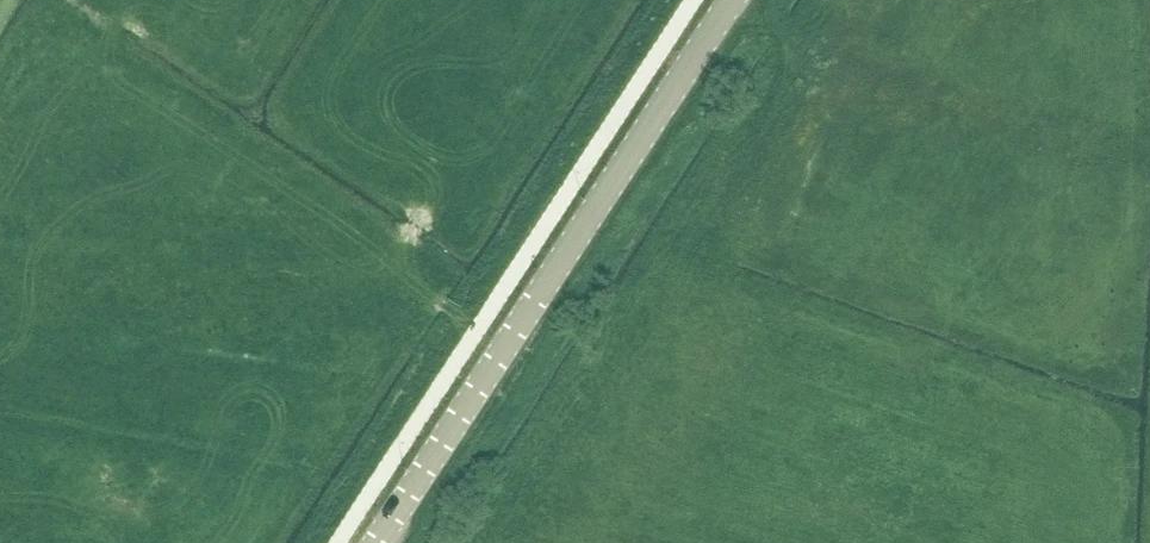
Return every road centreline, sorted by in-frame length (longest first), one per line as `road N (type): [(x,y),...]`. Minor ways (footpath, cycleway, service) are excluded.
road 1 (secondary): [(374,542),(730,0)]

